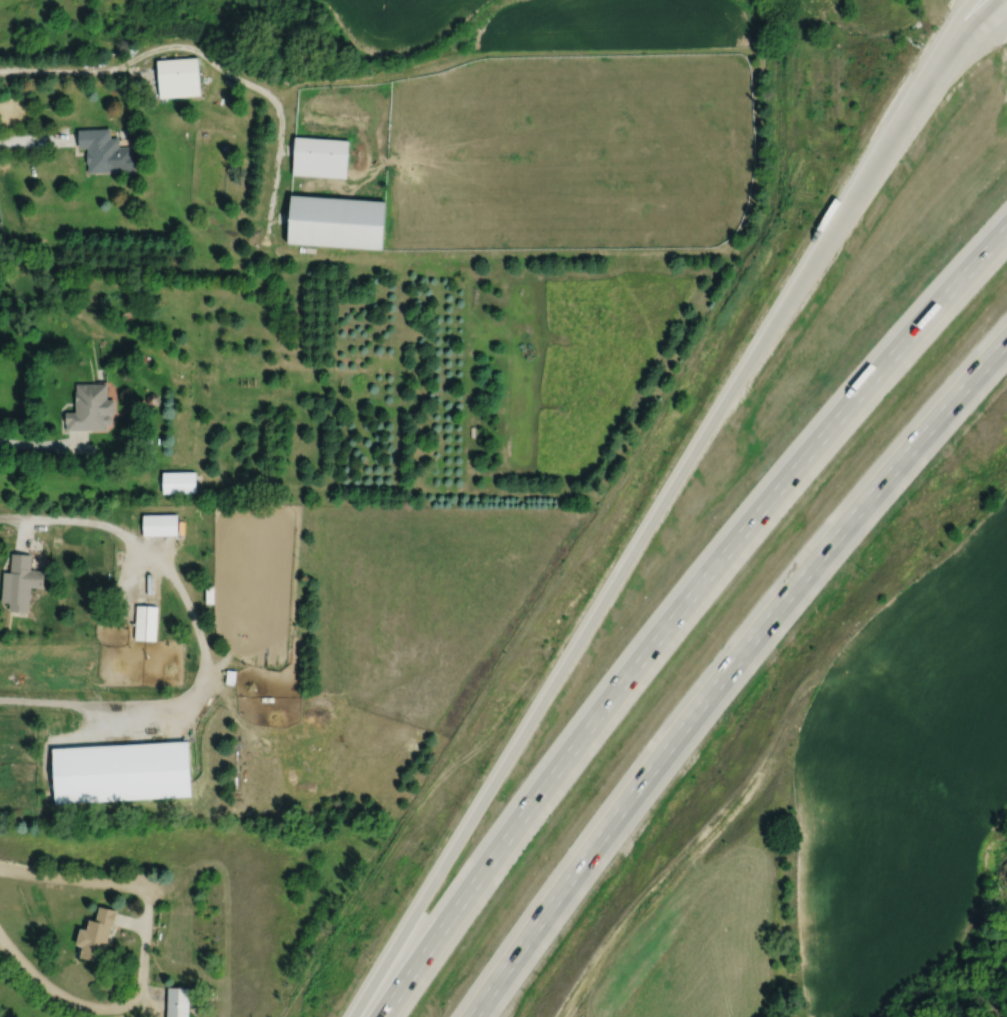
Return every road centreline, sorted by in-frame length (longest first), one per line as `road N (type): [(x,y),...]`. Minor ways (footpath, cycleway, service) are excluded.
road 1 (motorway): [(903,112),(354,1016)]
road 2 (motorway): [(1006,227),(679,607),(378,1016)]
road 3 (motorway): [(470,1016),(732,663),(1006,338)]

